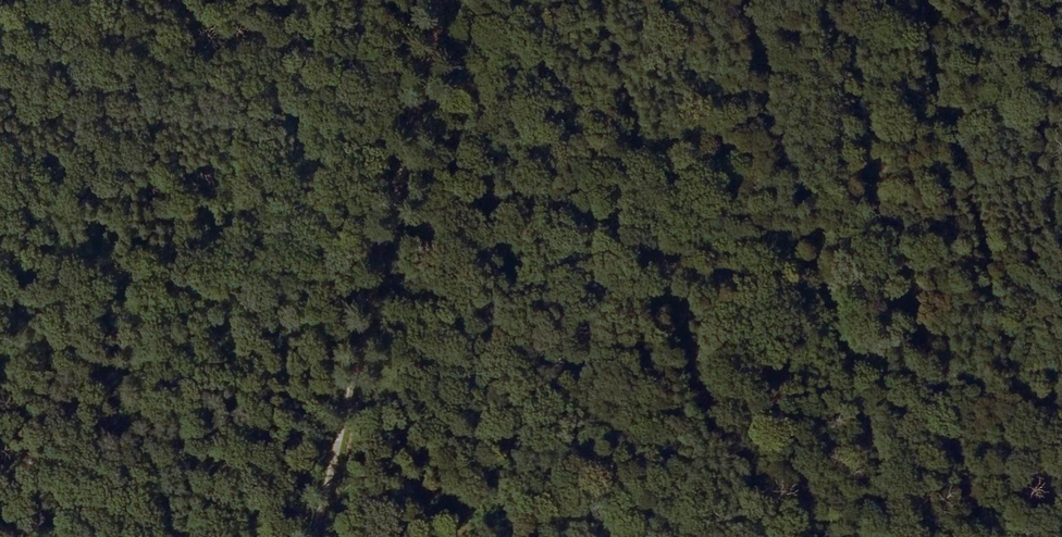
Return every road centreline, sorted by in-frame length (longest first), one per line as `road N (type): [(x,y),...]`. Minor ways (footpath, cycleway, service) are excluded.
road 1 (track): [(312,536),(441,0)]

